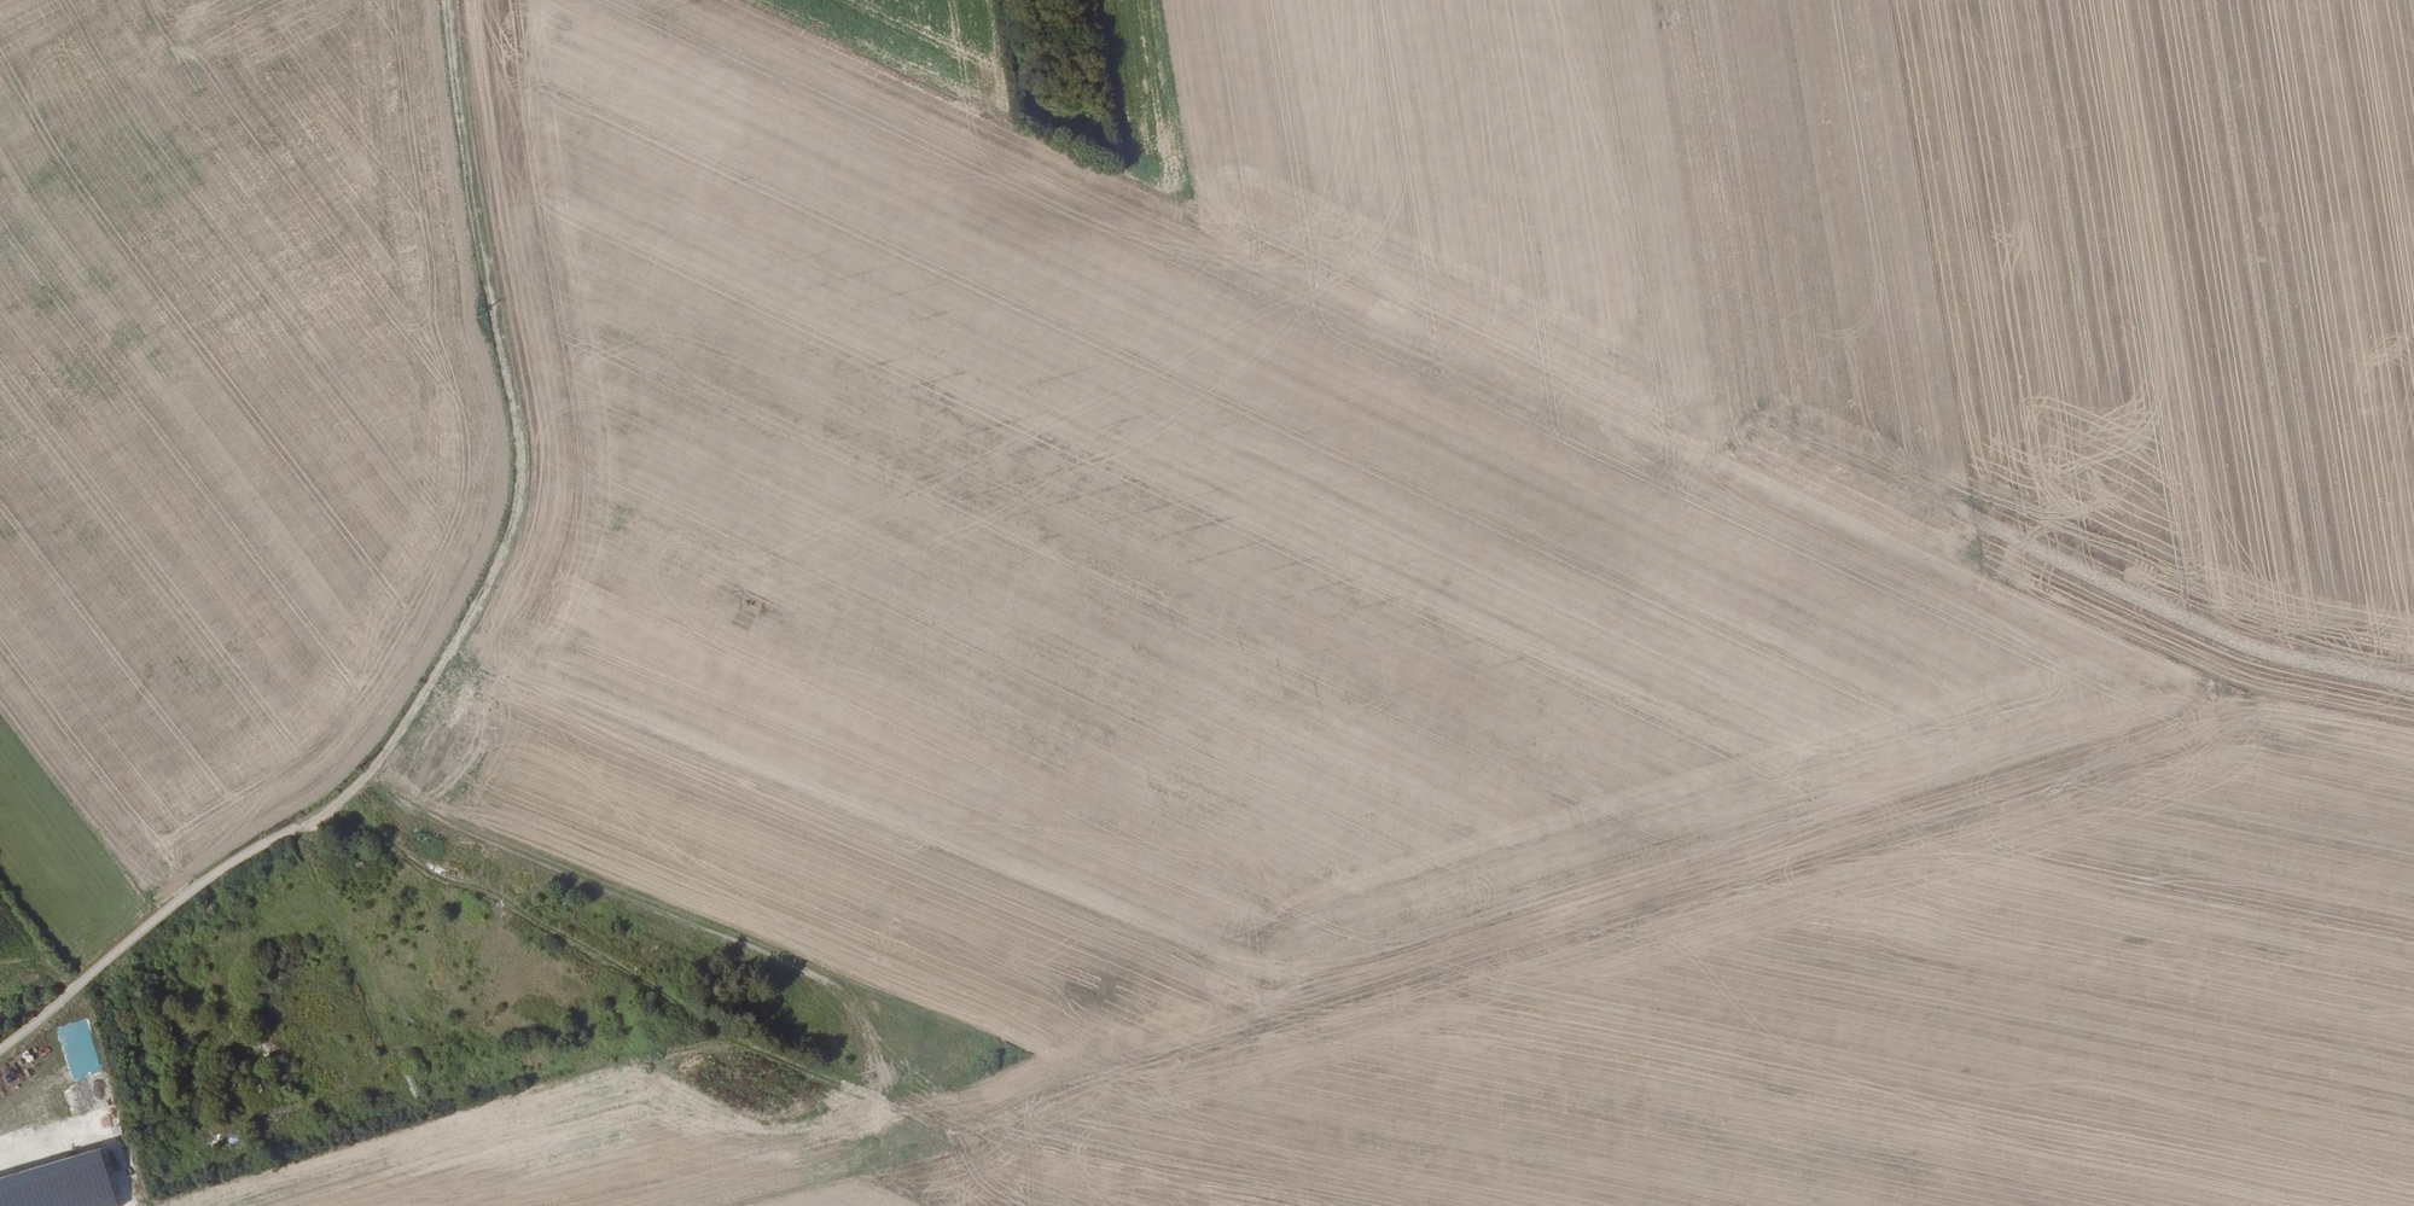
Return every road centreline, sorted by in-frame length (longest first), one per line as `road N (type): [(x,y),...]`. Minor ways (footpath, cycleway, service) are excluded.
road 1 (track): [(321,820),(378,762),(423,692),(485,589),(516,504),(520,456),(465,161),(446,0)]
road 2 (unclassified): [(0,1046),(175,901),(321,820)]

